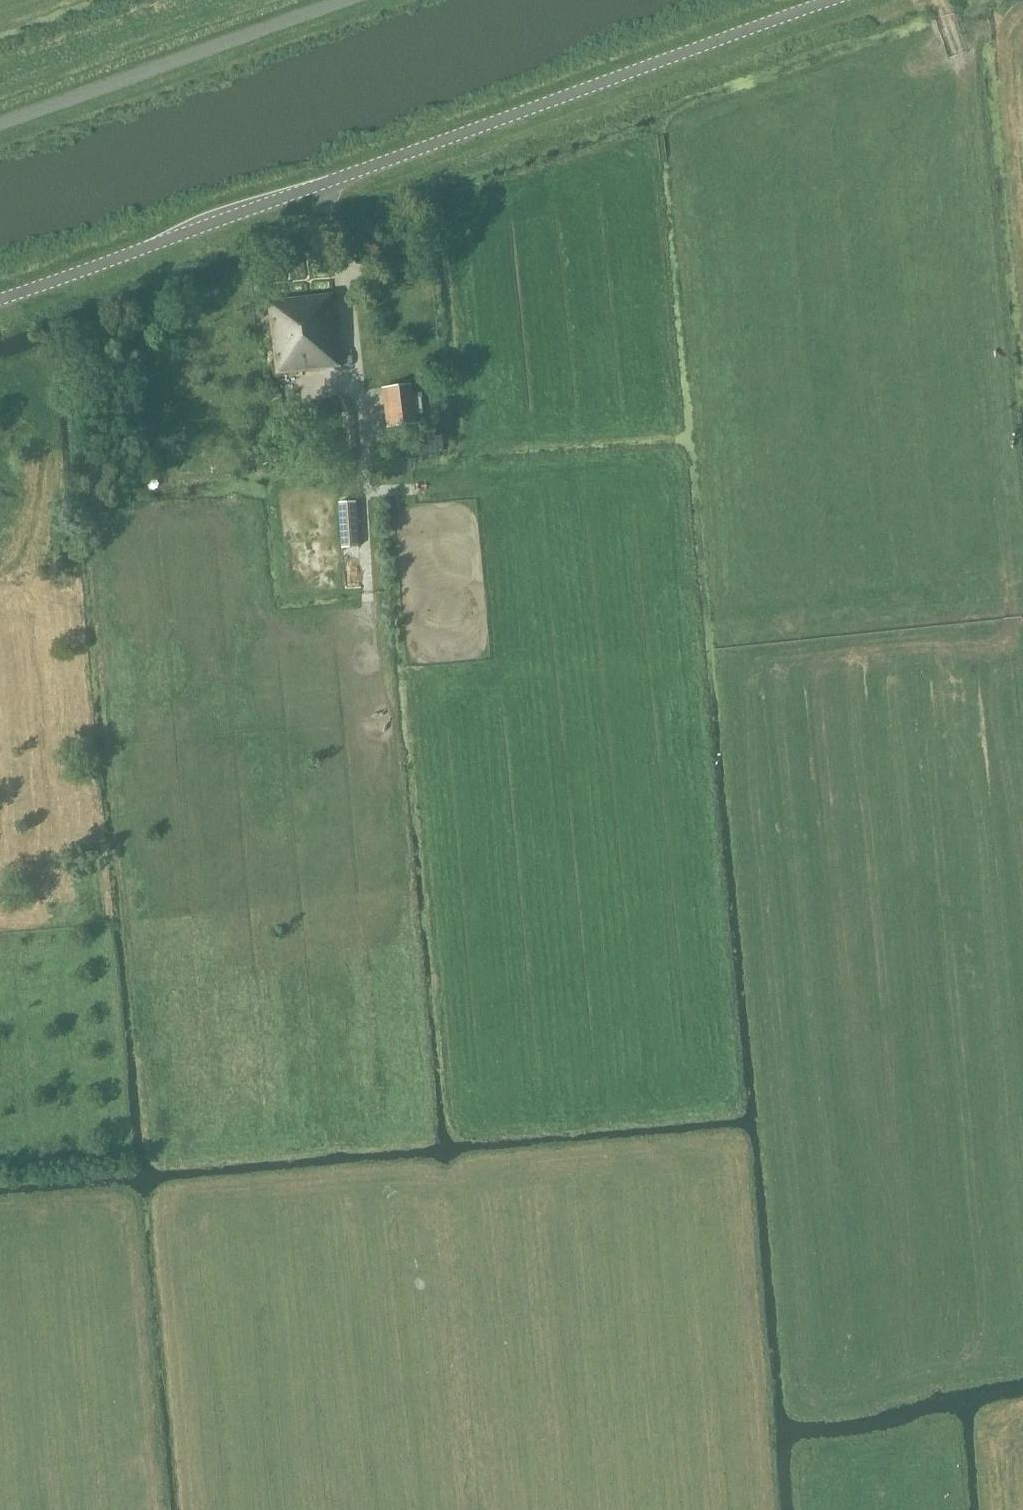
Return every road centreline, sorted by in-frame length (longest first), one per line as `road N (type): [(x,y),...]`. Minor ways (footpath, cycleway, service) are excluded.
road 1 (unclassified): [(0,305),(837,0)]
road 2 (unclassified): [(0,128),(366,0)]
road 3 (track): [(962,139),(956,42),(941,0)]

